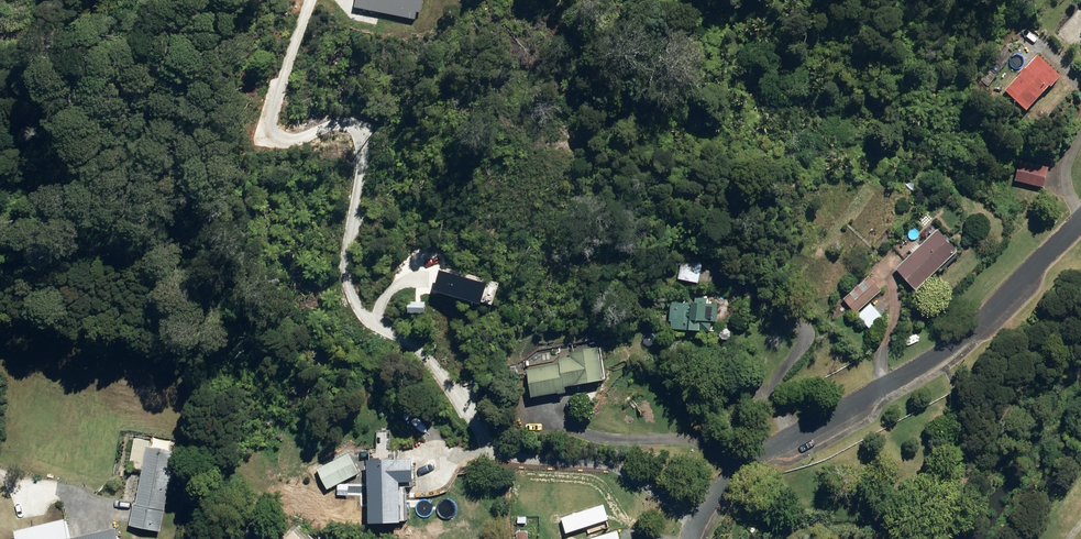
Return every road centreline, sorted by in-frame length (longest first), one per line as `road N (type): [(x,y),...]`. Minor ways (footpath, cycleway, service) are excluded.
road 1 (residential): [(693,538),(706,503),(744,462),(939,356),(1080,221)]

